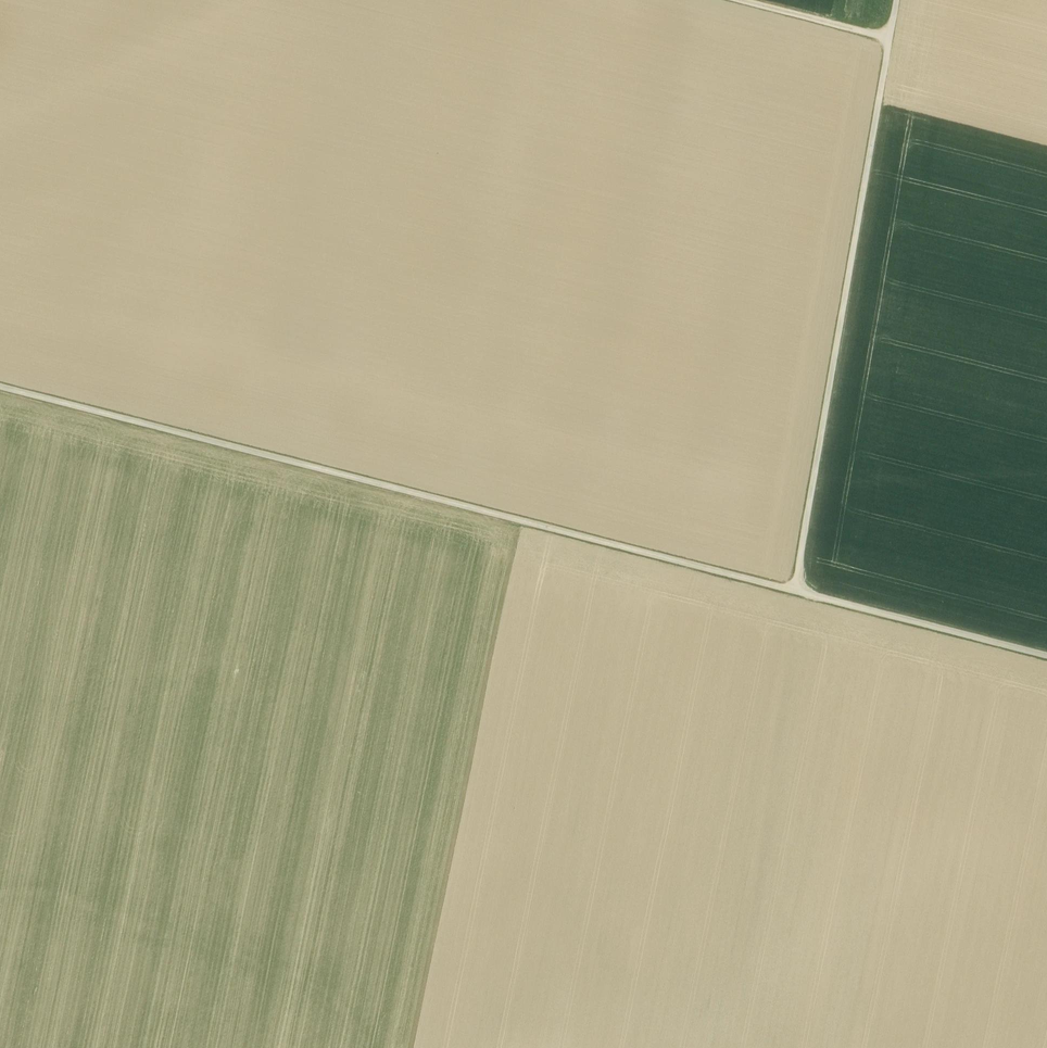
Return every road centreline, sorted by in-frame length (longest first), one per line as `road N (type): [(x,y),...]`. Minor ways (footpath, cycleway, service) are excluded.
road 1 (track): [(1046,658),(0,388)]
road 2 (track): [(795,594),(897,0)]
road 3 (track): [(891,40),(732,0)]

